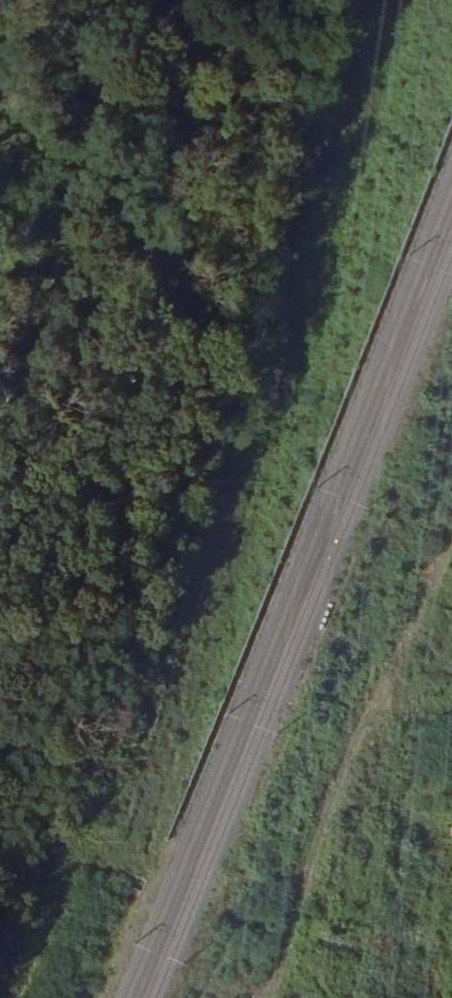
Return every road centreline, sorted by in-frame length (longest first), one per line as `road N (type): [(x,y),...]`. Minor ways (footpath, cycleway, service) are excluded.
road 1 (track): [(274,997),(335,801),(411,629)]

